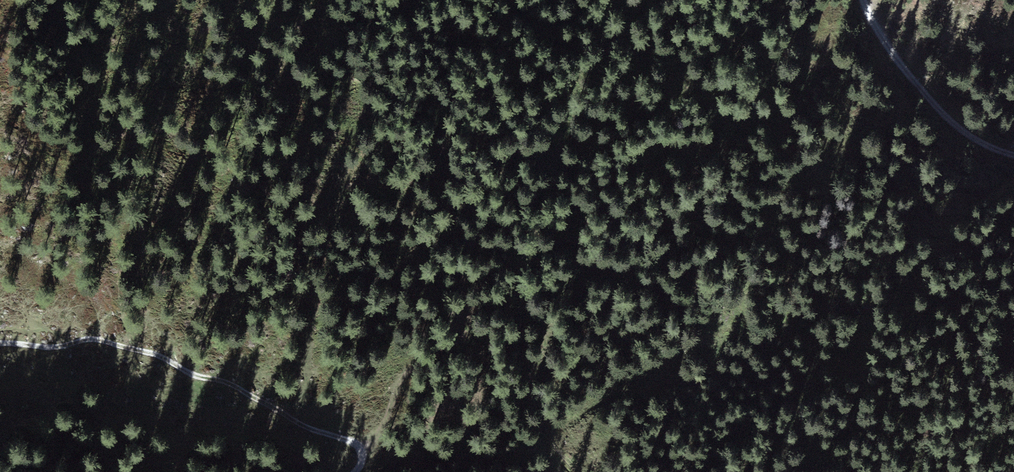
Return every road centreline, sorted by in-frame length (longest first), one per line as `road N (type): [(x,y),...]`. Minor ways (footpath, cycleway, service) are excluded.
road 1 (track): [(365,459),(381,413),(448,330),(477,232),(492,224),(506,226),(515,242),(534,411),(579,471)]
road 2 (track): [(0,343),(85,339),(148,353),(358,445),(365,459),(356,471)]
road 3 (track): [(1013,155),(966,135),(940,111),(863,0)]

